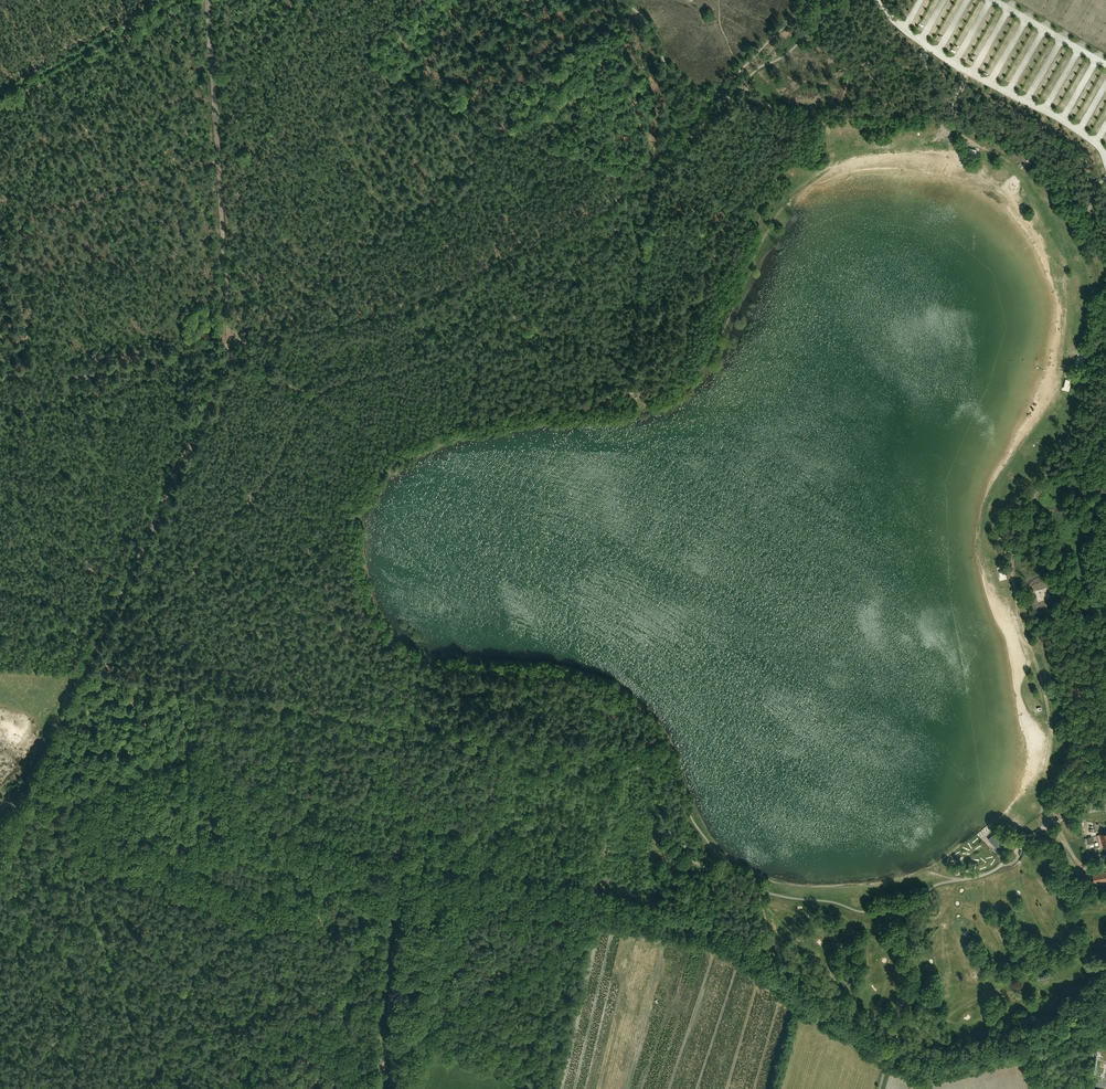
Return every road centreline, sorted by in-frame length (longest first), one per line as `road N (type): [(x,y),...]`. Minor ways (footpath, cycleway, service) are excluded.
road 1 (track): [(736,91),(791,114),(780,153),(722,222),(667,373),(653,385),(458,420),(384,446),(349,484),(340,514),(356,606),(380,638),(418,661),(563,678),(631,705),(656,731),(684,806),(718,855),(777,883),(880,883),(929,870),(980,835),(1006,861)]
road 2 (track): [(657,754),(98,676)]
road 3 (track): [(1055,822),(1044,796),(1055,701),(1023,623),(1011,564),(1025,511),(1105,365)]
road 4 (track): [(1105,337),(1089,350),(1071,395),(1060,393),(1066,247),(1010,166),(946,129),(947,105),(961,96),(968,70)]
road 5 (track): [(712,99),(617,199),(360,316)]
road 6 (track): [(225,357),(85,674)]
road 7 (track): [(206,0),(224,345)]
road 8 (unclassified): [(850,0),(870,35),(1036,130),(1105,187)]
road 9 (track): [(224,345),(41,382),(0,374)]
road 10 (track): [(0,859),(85,674)]
road 11 (track): [(0,85),(162,0)]
road 12 (track): [(244,366),(313,397),(384,446)]
road 13 (track): [(945,114),(847,112),(813,120),(791,114)]
road 14 (track): [(360,316),(224,345)]

